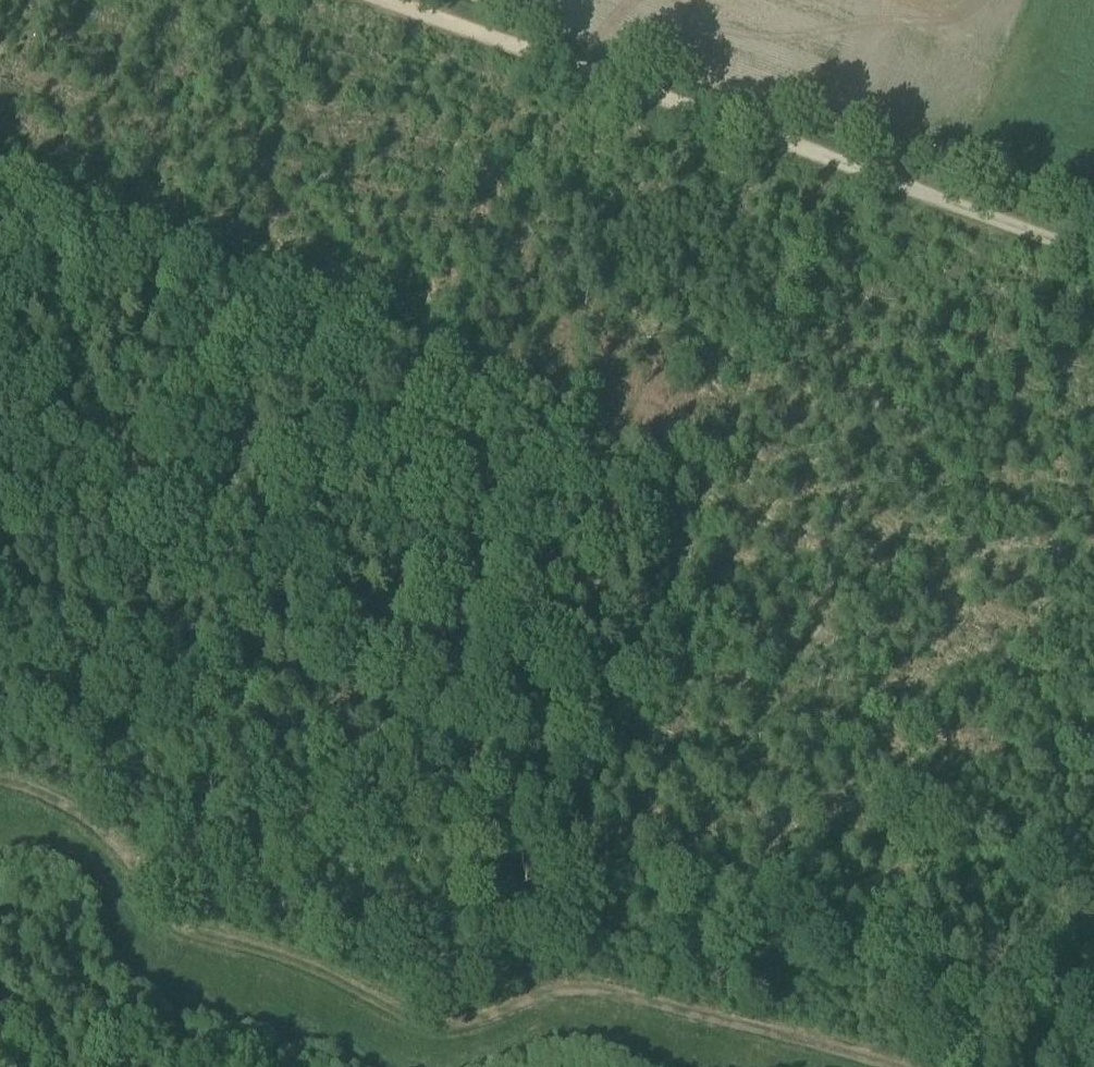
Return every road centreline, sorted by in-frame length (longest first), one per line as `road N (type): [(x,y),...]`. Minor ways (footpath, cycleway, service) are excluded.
road 1 (track): [(0,797),(22,800),(77,837),(170,916),(284,954),(408,1023),(467,1031),(551,1002),(614,1000),(698,1015),(863,1066)]
road 2 (track): [(409,0),(1093,249)]

